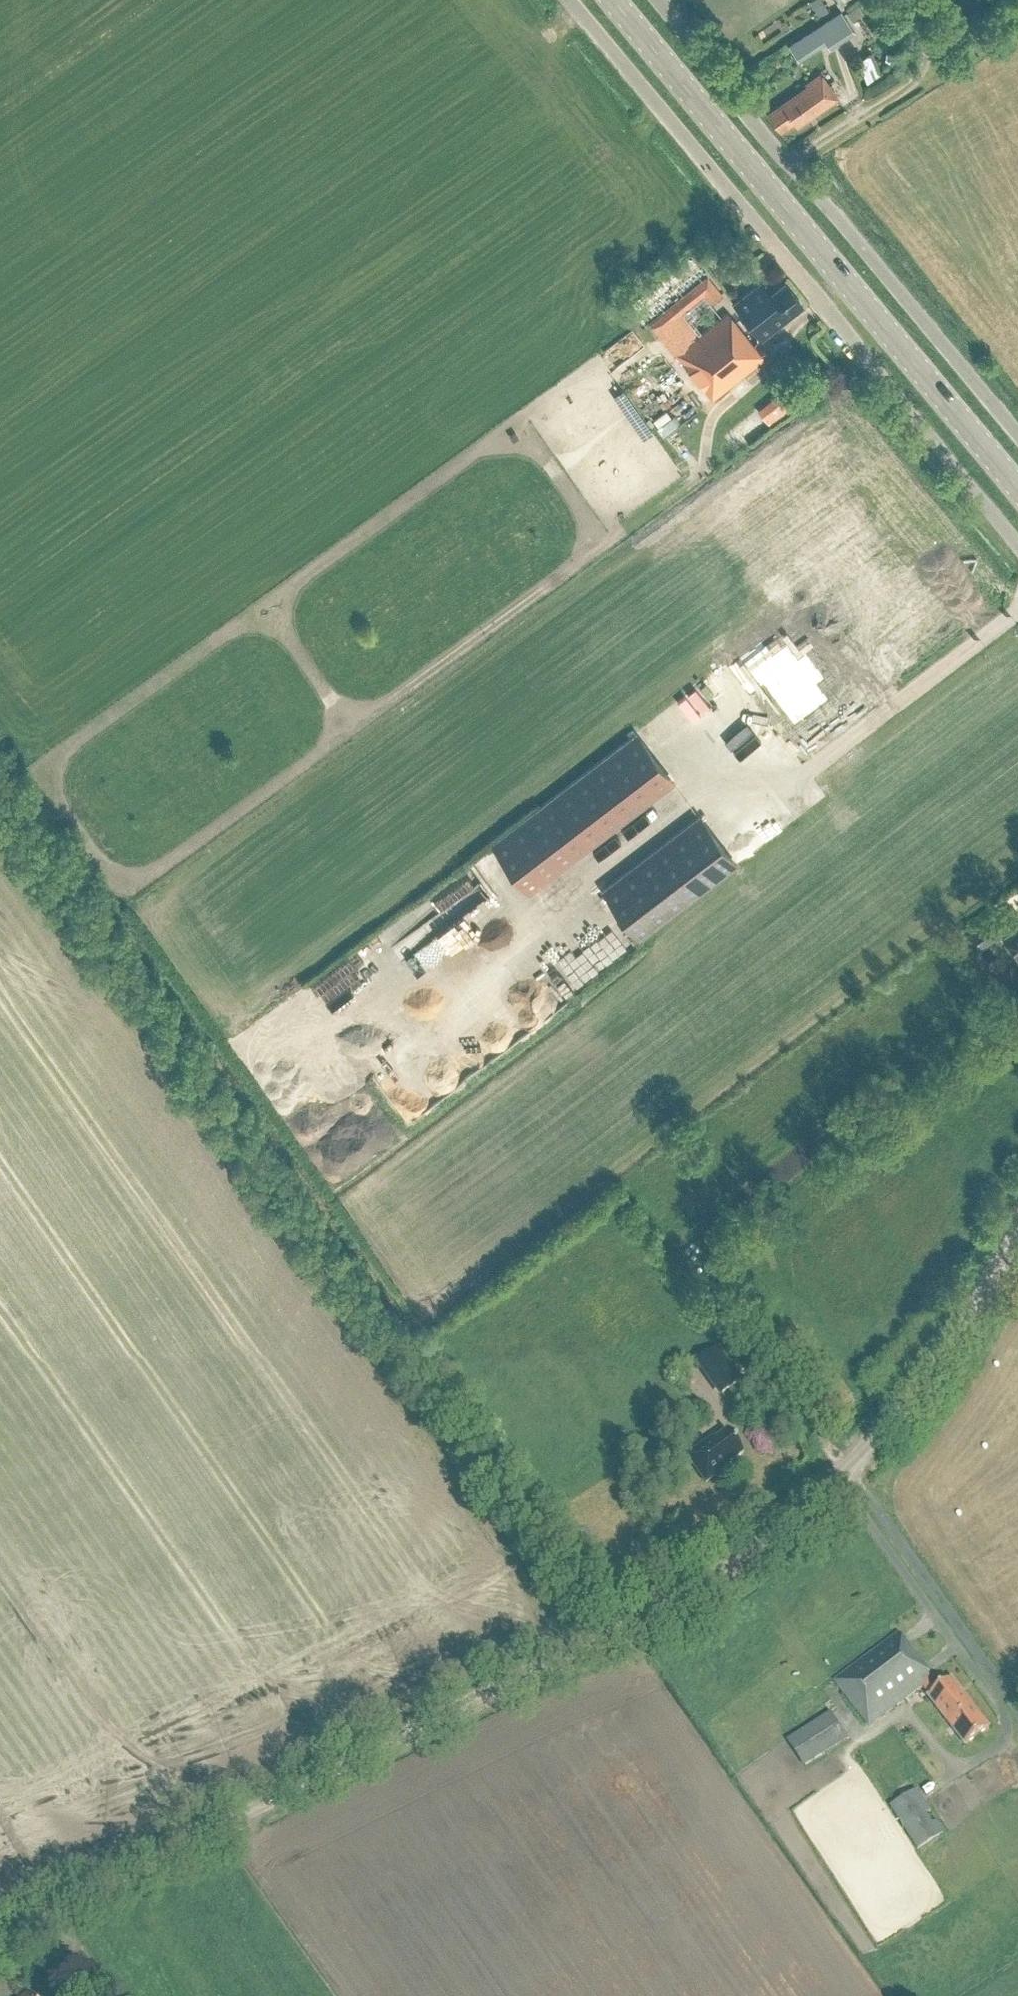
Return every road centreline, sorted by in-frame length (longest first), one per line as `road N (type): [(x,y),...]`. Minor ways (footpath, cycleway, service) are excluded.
road 1 (unclassified): [(0,1938),(663,1603),(791,1518),(846,1469)]
road 2 (unclassified): [(1017,544),(570,0)]
road 3 (secondary): [(1017,487),(611,0)]
road 4 (unclassified): [(1017,432),(791,162)]
road 5 (unclassified): [(846,1469),(944,1351),(1017,1225)]
road 6 (unclassified): [(1017,1712),(846,1469)]
road 7 (unclassified): [(912,0),(927,39),(919,72),(791,162)]
road 8 (unclassified): [(791,162),(656,0)]

